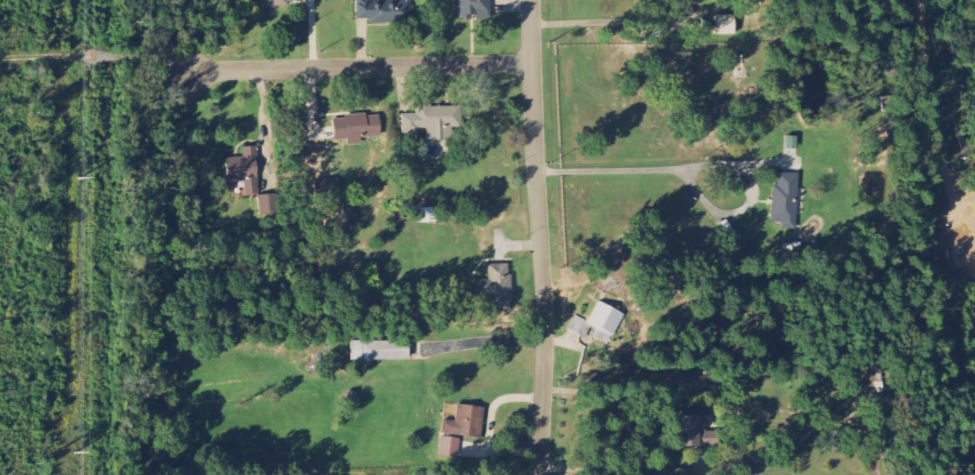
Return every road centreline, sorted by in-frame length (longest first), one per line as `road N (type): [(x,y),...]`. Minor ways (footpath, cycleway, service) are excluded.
road 1 (residential): [(540,474),(545,304),(529,0)]
road 2 (residential): [(532,63),(187,70)]

